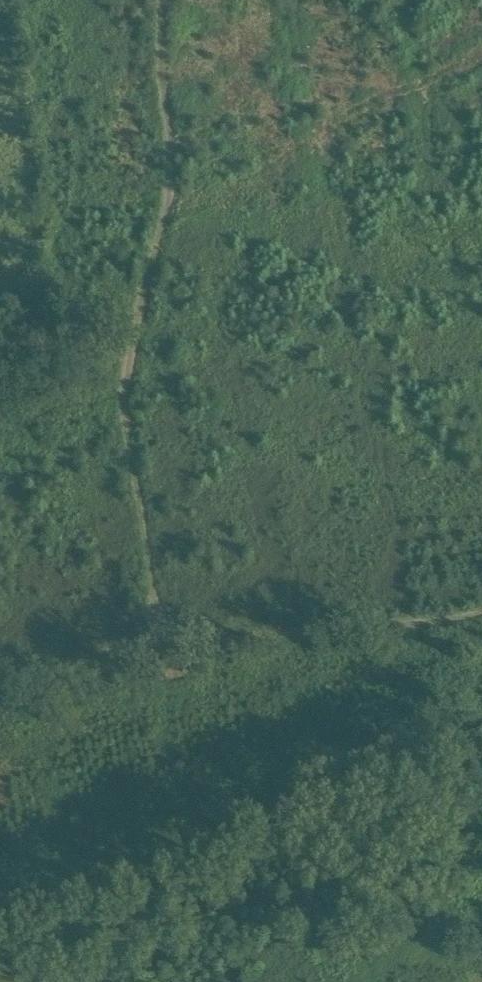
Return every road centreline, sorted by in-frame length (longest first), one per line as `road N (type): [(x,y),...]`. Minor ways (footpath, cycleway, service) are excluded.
road 1 (track): [(157,658),(0,677)]

